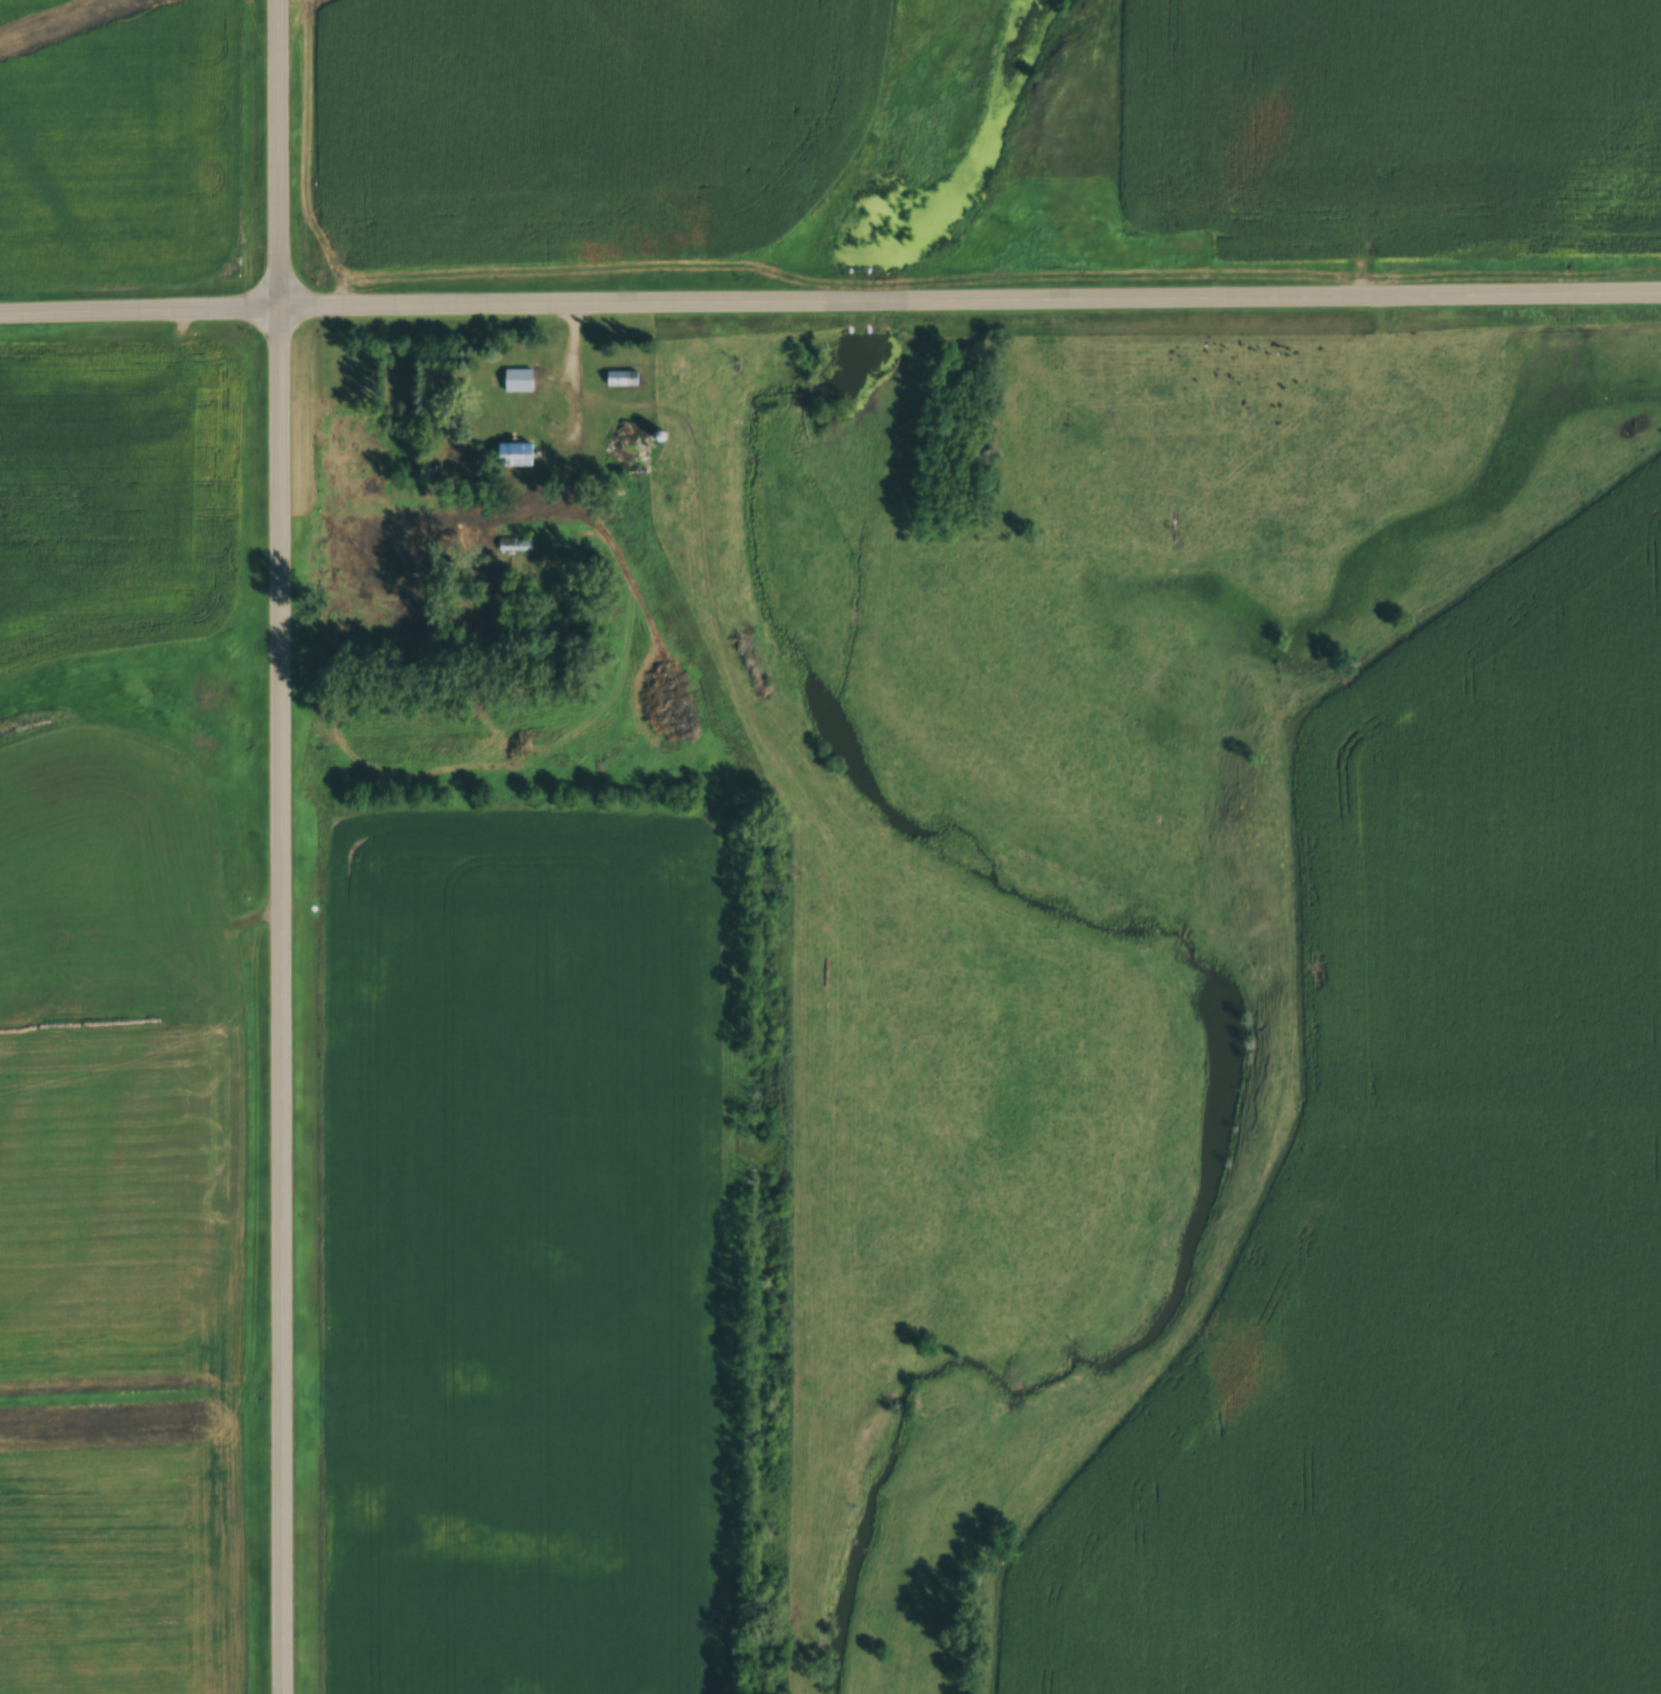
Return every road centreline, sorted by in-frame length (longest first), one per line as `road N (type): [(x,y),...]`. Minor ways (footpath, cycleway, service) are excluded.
road 1 (residential): [(282,1693),(279,0)]
road 2 (residential): [(1660,283),(279,298)]
road 3 (residential): [(279,298),(0,304)]

